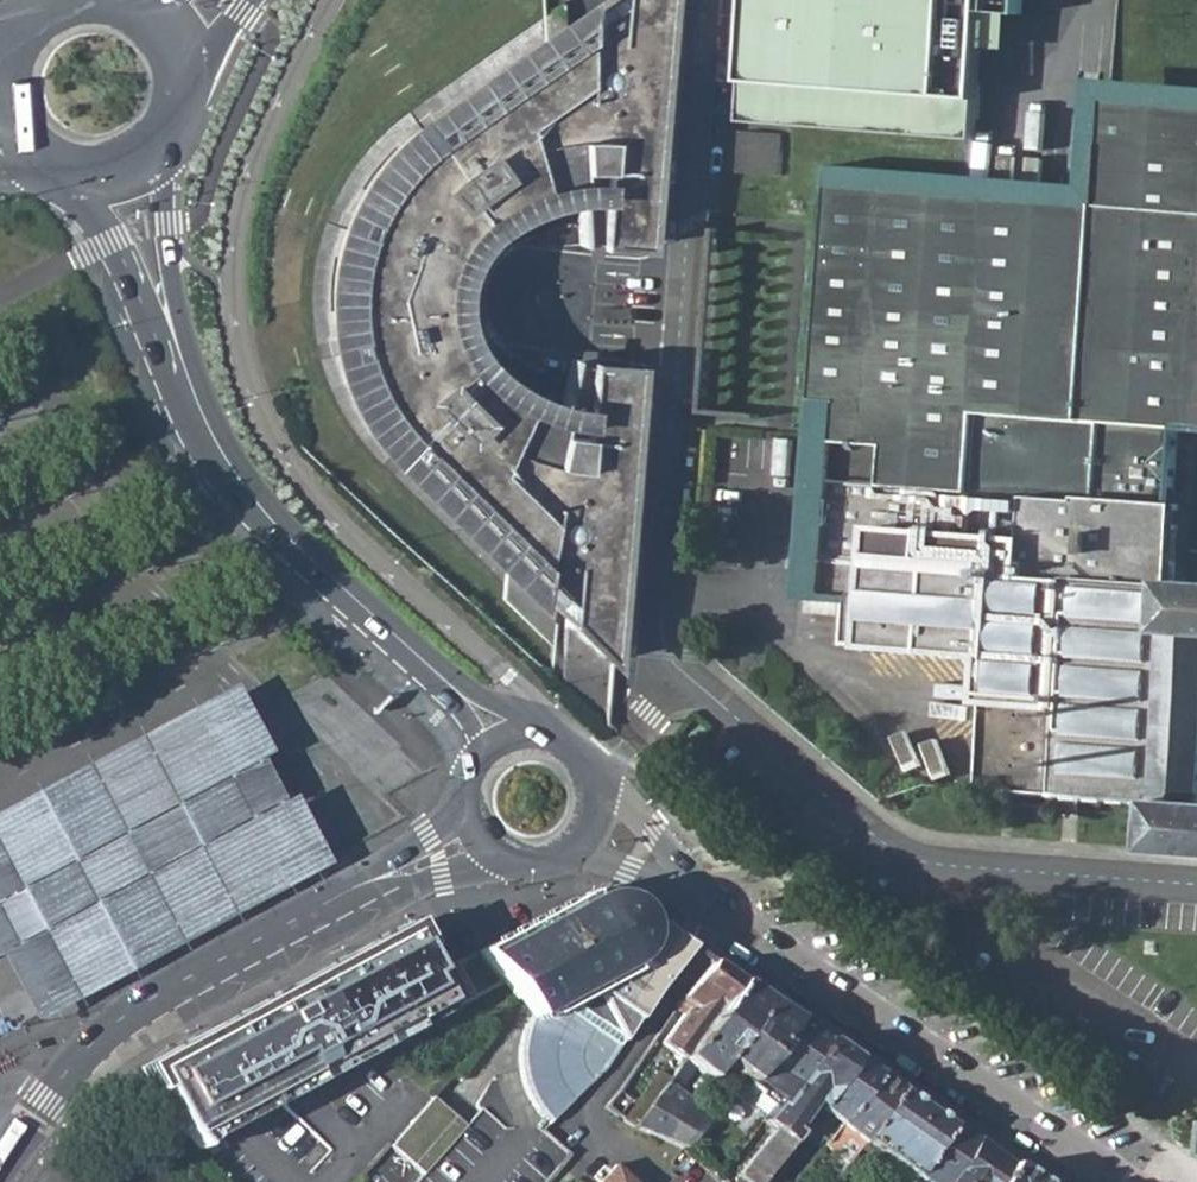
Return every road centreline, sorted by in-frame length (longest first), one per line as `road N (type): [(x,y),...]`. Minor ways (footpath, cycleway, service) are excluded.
road 1 (secondary): [(593,825),(1128,1181)]
road 2 (residential): [(0,1163),(65,1071),(122,1018),(323,902),(471,833)]
road 3 (secondary): [(180,355),(198,408),(256,506),(498,737)]
road 4 (secondary): [(180,355),(159,161)]
road 5 (secondary): [(85,189),(180,355)]
road 6 (secondary): [(593,825),(597,783),(574,745),(538,729),(498,737)]
road 7 (secondary): [(471,833),(500,859),(536,866),(568,854),(593,825)]

